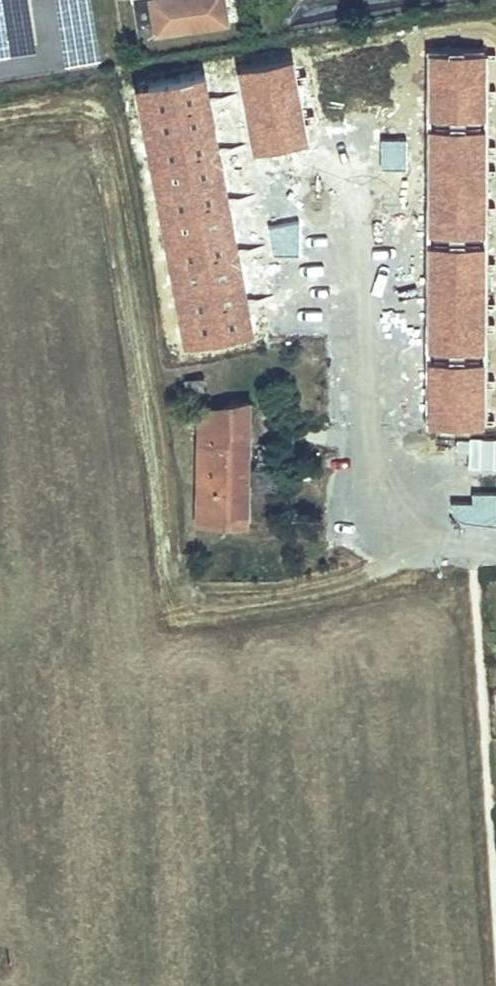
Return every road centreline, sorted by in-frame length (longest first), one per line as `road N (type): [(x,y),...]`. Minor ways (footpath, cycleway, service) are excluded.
road 1 (track): [(131,93),(196,607),(349,581),(398,548)]
road 2 (residential): [(495,552),(398,548),(374,515),(372,441)]
road 3 (track): [(131,93),(0,113)]

